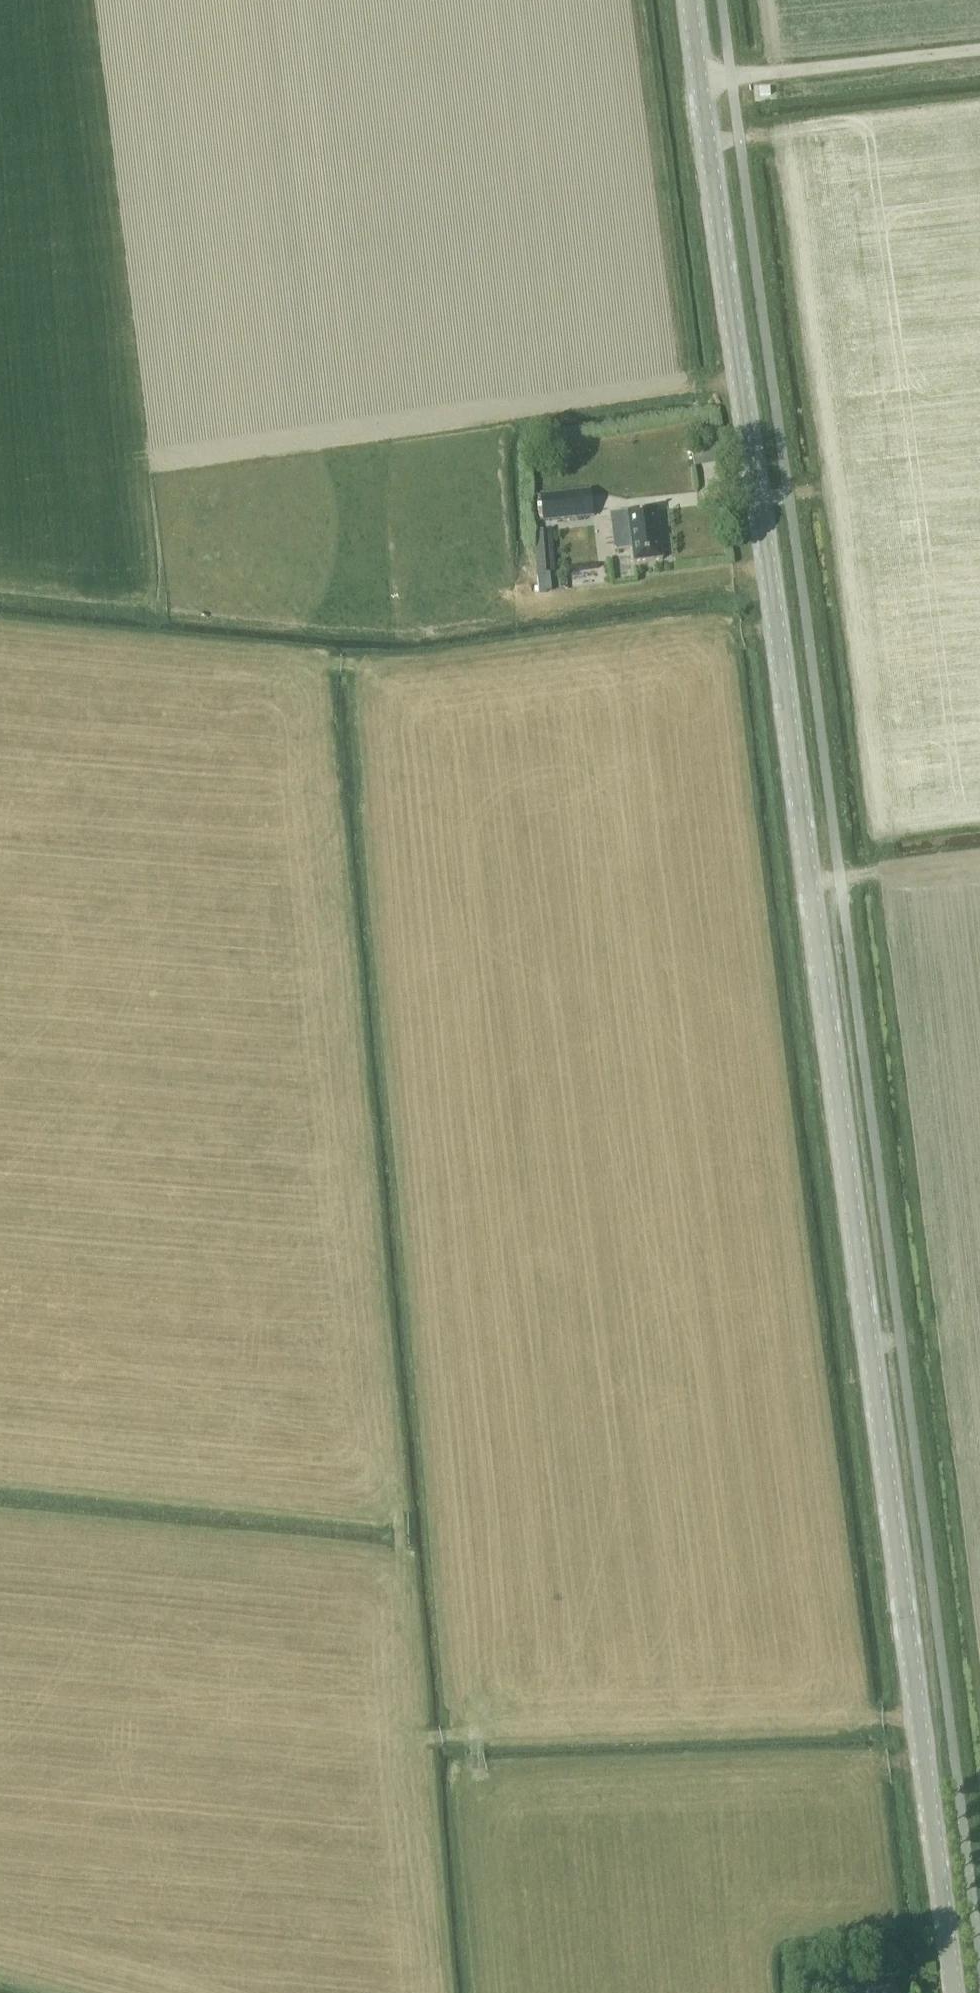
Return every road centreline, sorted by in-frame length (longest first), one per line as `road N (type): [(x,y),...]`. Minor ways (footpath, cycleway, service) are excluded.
road 1 (unclassified): [(953,1992),(690,0)]

